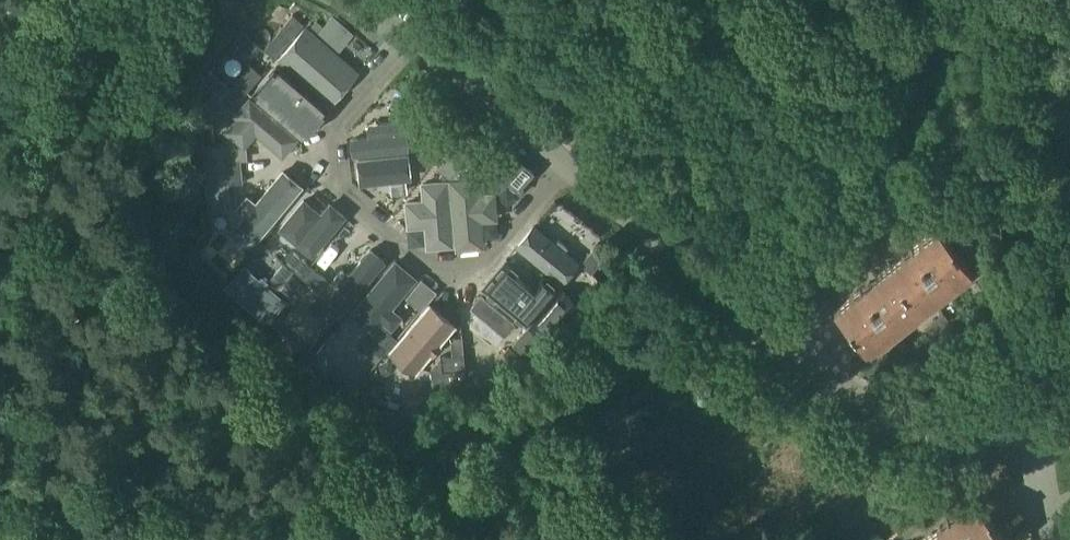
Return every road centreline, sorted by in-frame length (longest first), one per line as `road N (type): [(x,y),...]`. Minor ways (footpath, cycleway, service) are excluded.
road 1 (residential): [(405,36),(345,112),(337,153),(347,189),(416,257),(451,278),(470,277),(565,167)]
road 2 (unclassified): [(776,340),(873,407),(942,428),(1040,441)]
road 3 (unclassified): [(776,340),(565,167)]
road 4 (unclassified): [(565,167),(405,36)]
road 5 (unclassified): [(927,215),(776,340)]

